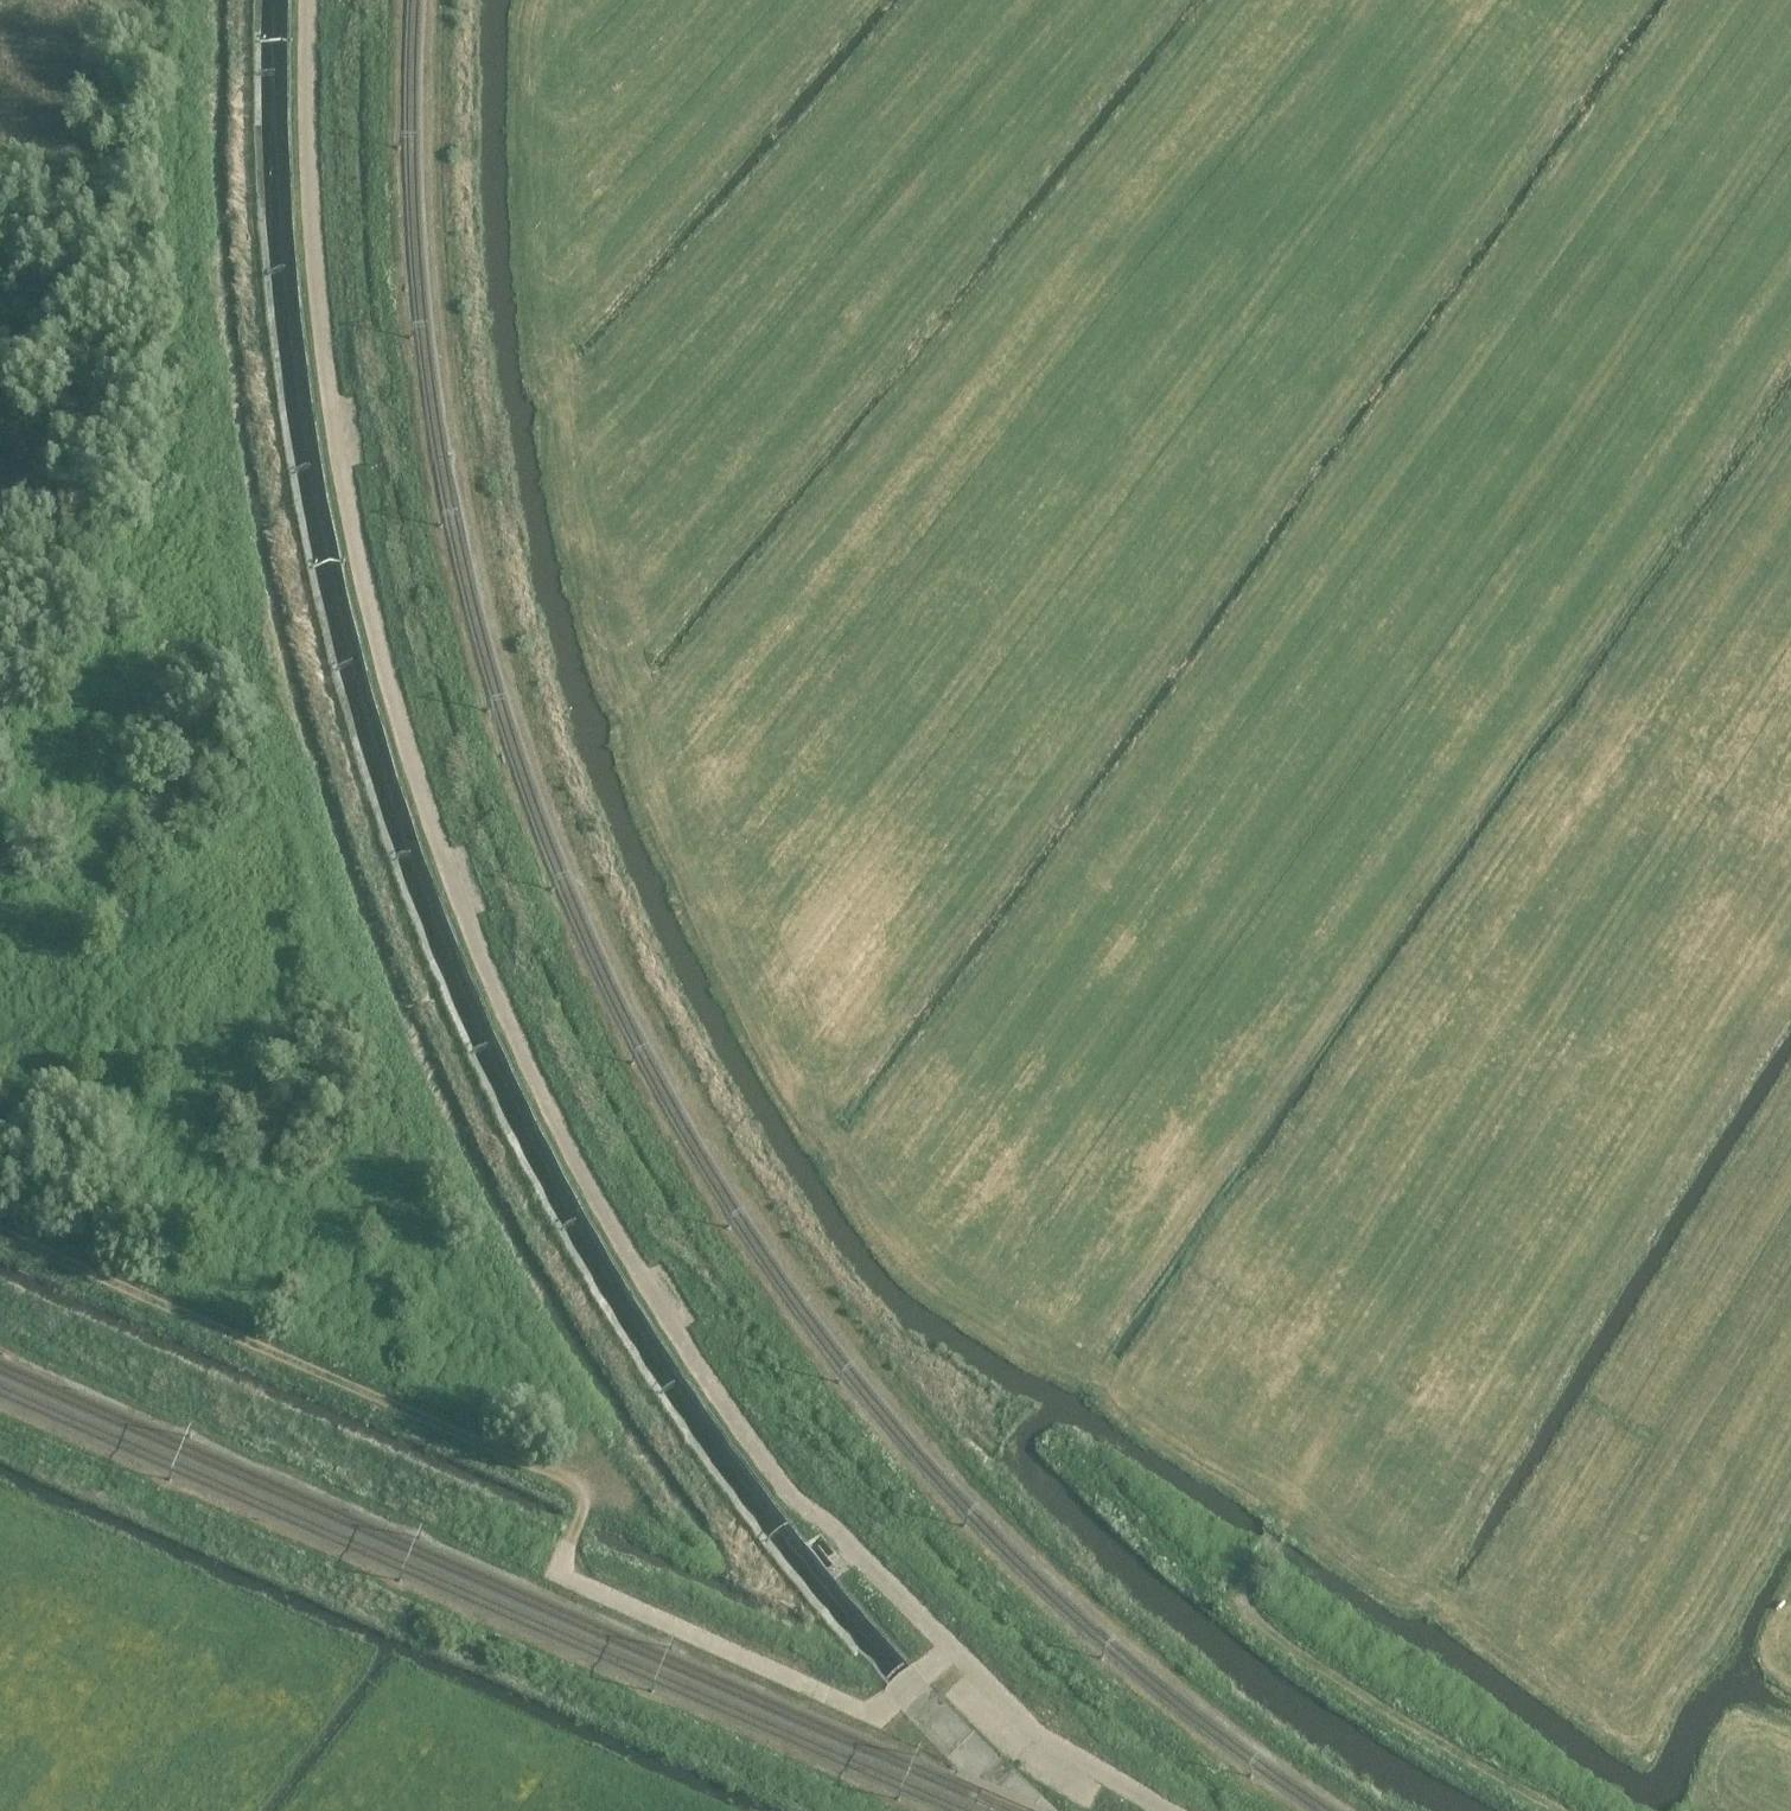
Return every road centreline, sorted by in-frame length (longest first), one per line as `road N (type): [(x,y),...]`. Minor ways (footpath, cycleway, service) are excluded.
road 1 (track): [(570,1545),(586,1502),(563,1479),(0,1230)]
road 2 (track): [(1559,1810),(1358,1694),(1256,1618),(1247,1604),(1251,1584),(1277,1532)]

